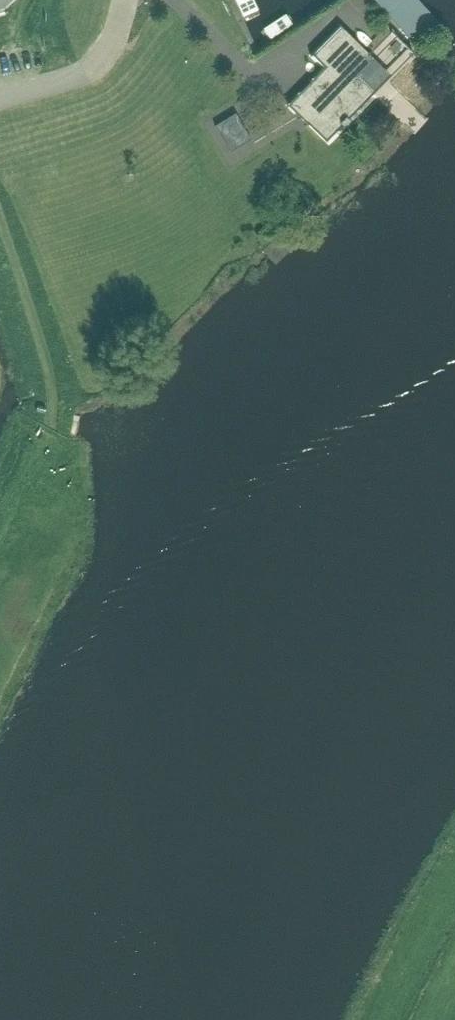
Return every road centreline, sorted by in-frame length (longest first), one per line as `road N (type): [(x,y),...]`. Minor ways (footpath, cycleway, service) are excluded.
road 1 (track): [(52,410),(0,230)]
road 2 (unclassified): [(0,98),(90,68),(110,46),(124,0)]

